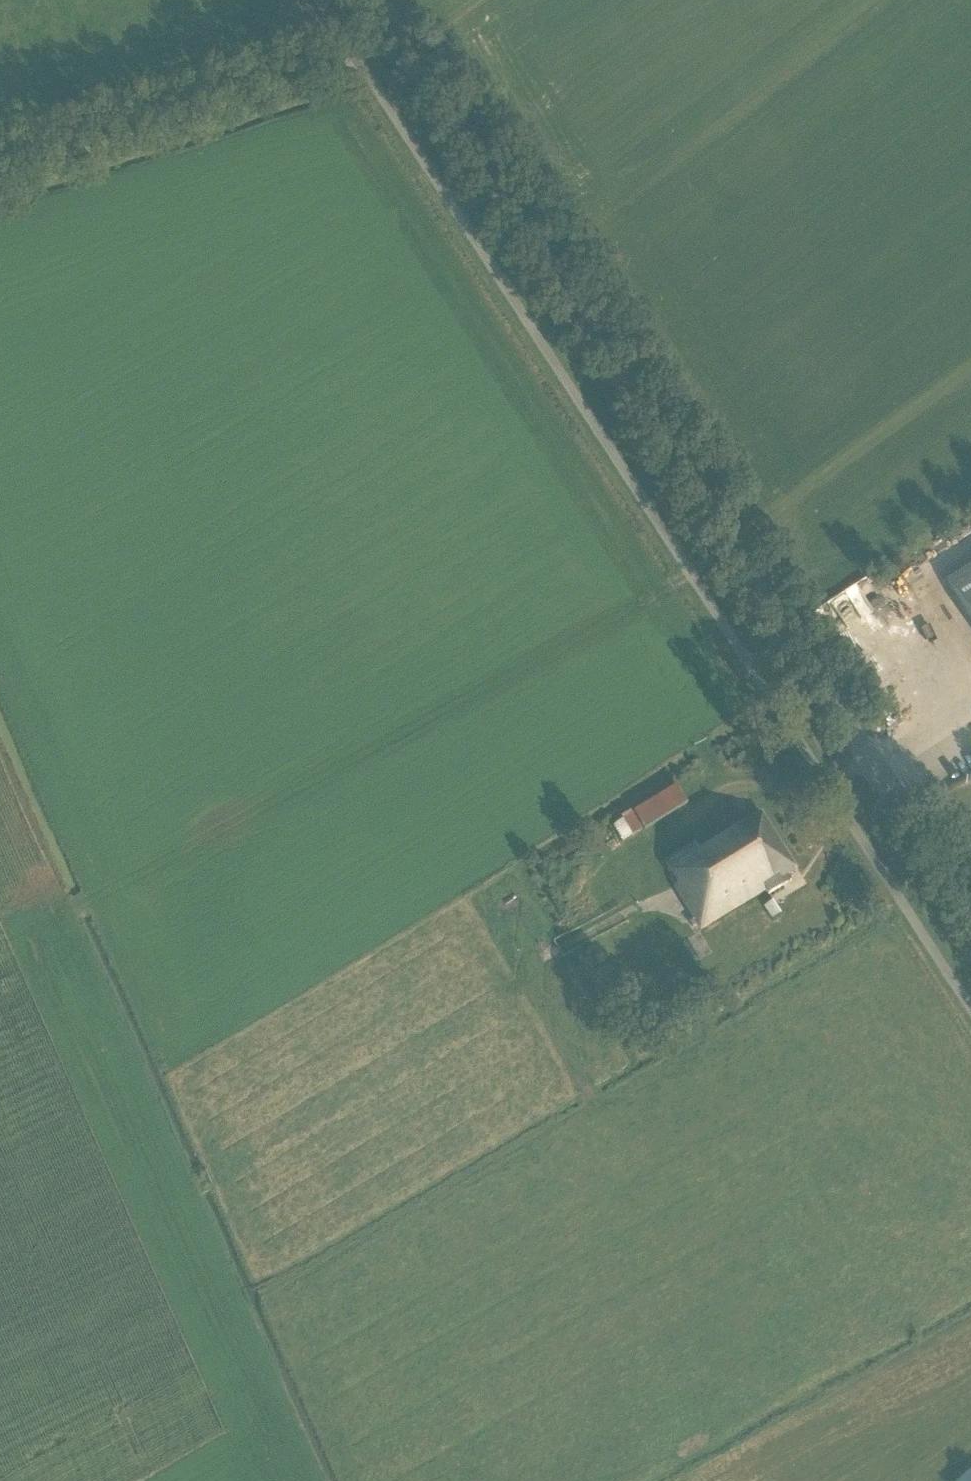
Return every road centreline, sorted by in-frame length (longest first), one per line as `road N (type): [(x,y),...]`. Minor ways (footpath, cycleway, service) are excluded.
road 1 (tertiary): [(970,914),(378,0)]
road 2 (track): [(689,574),(970,363)]

